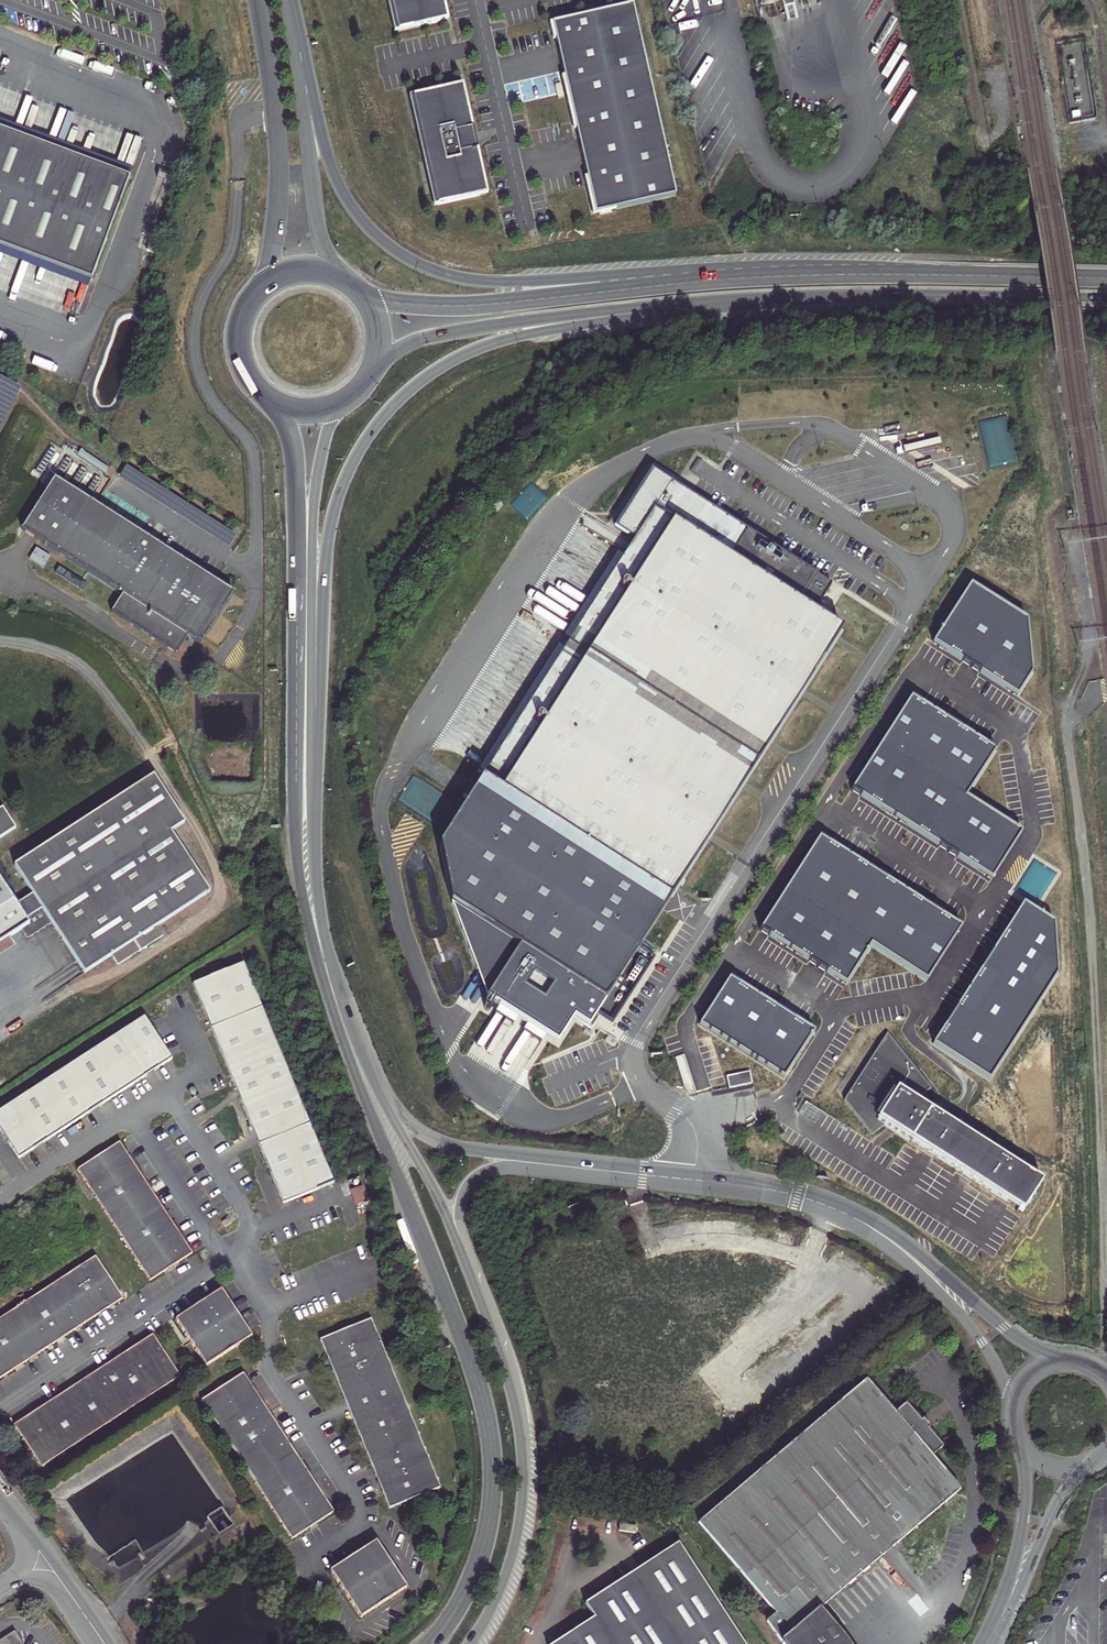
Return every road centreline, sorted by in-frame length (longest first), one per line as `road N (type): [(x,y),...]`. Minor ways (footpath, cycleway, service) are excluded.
road 1 (primary): [(277,403),(295,461),(295,838),(305,914),(339,1030),(453,1313),(490,1436),(484,1546),(460,1603),(429,1643)]
road 2 (motorway): [(316,674),(336,502),(364,443),(398,401),(456,358),(496,342),(732,303)]
road 3 (motorway): [(794,276),(487,281),(423,266),(357,212),(308,110)]
road 4 (motorway): [(794,276),(458,305),(391,302),(357,286)]
road 5 (primary): [(376,1076),(321,923),(316,674)]
road 6 (primary): [(470,1643),(507,1569),(523,1474),(513,1401),(471,1278)]
road 7 (unclassified): [(546,1163),(807,1199),(906,1252)]
road 8 (motorway): [(732,303),(1106,298)]
road 9 (motorway): [(378,363),(452,333),(732,303)]
road 10 (motorway): [(1106,281),(794,276)]
road 11 (residential): [(257,0),(280,195),(272,251),(252,300)]
road 12 (primary): [(316,674),(315,500),(340,405)]
road 13 (primary): [(471,1278),(376,1076)]
road 14 (unclassified): [(546,1163),(432,1139),(394,1108),(376,1076)]
road 15 (unclassified): [(906,1252),(983,1341),(1013,1419)]
road 16 (unclassified): [(1065,1358),(1032,1348),(906,1252)]
road 17 (unclassified): [(1017,1436),(1025,1509),(1000,1619)]
road 18 (unclassified): [(1000,1619),(1062,1494),(1095,1462)]
road 19 (residential): [(349,281),(323,246),(308,110)]
road 20 (unclassified): [(471,1278),(460,1221),(464,1195),(494,1171),(546,1163)]

